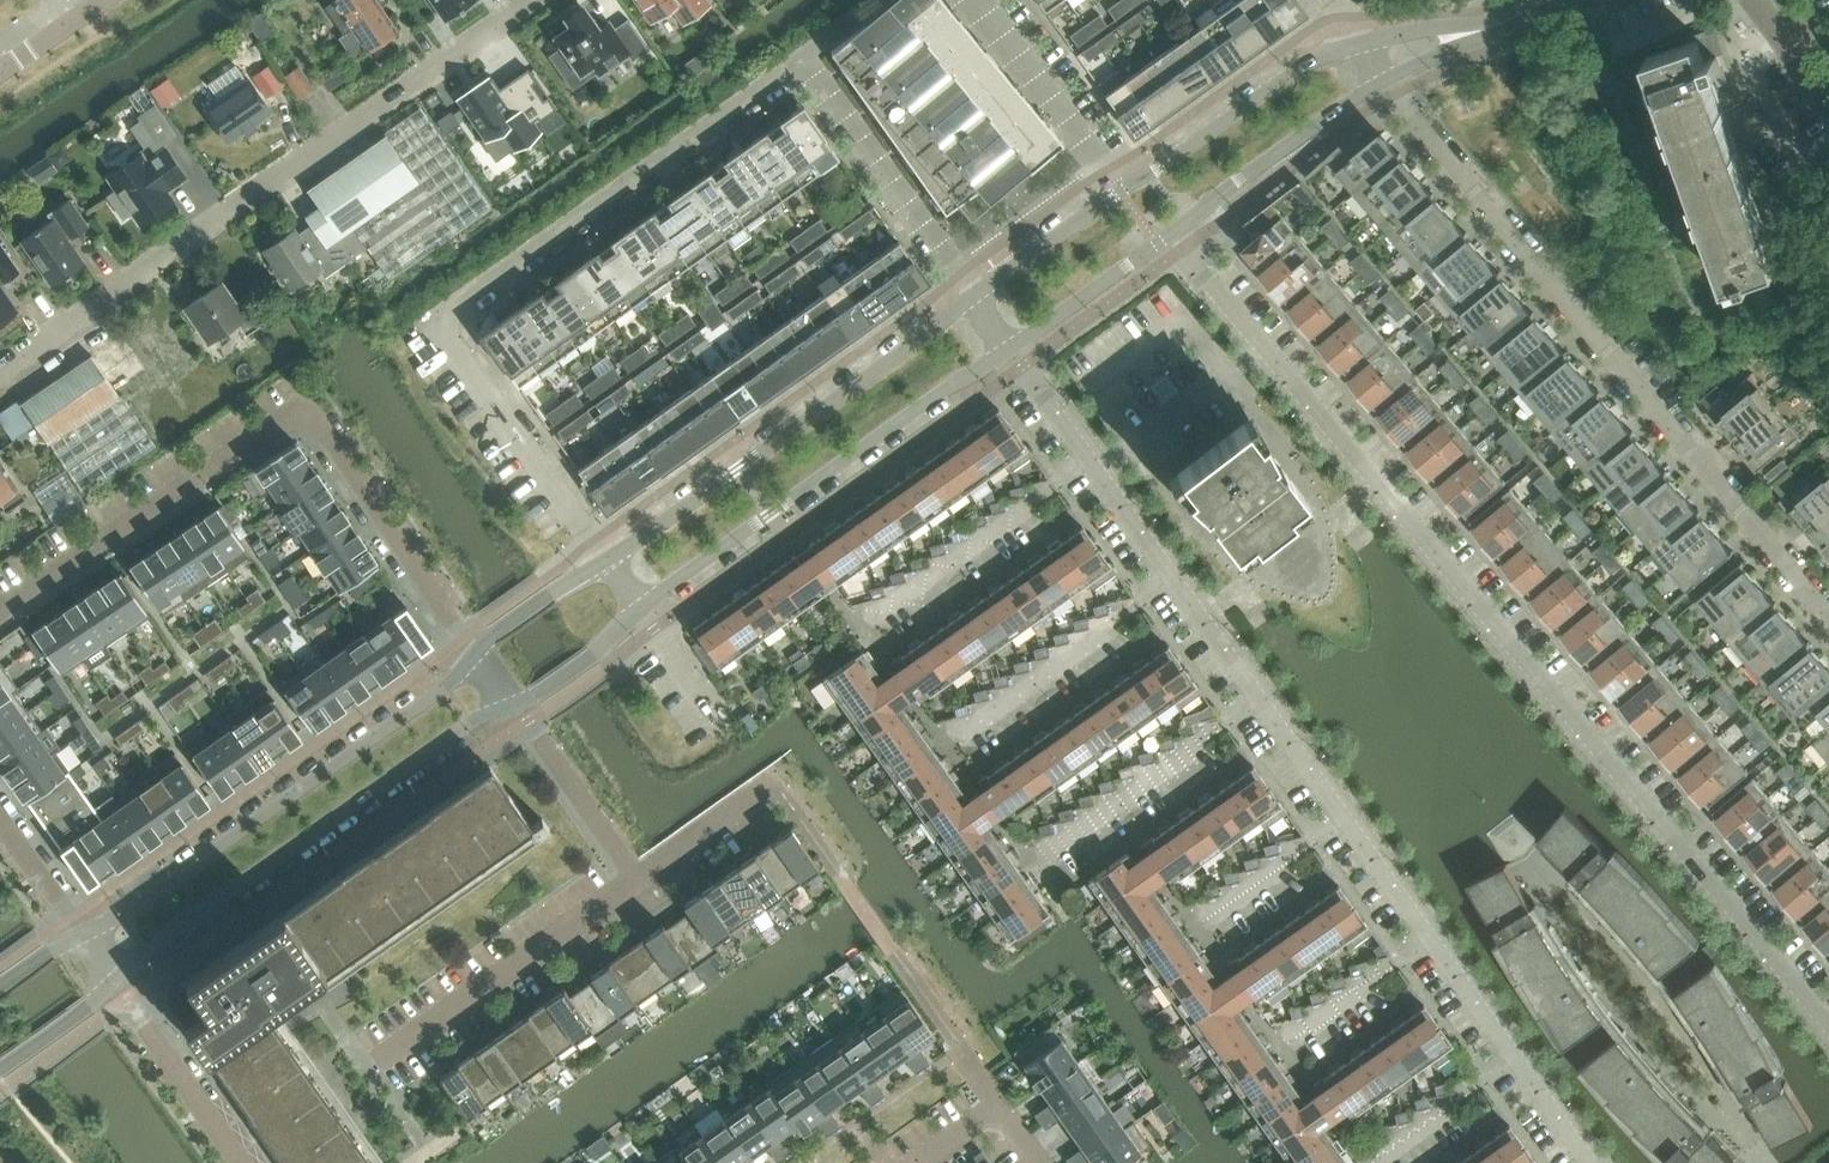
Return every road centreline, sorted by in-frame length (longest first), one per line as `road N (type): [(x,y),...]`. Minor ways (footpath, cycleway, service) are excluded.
road 1 (residential): [(1828,1021),(1172,235)]
road 2 (residential): [(609,560),(445,323),(809,61),(972,294)]
road 3 (residential): [(1828,615),(1383,79)]
road 4 (residential): [(0,375),(540,0)]
road 5 (residential): [(0,611),(302,411),(473,647)]
road 6 (tertiary): [(473,647),(447,685),(123,915),(83,935)]
road 7 (tertiary): [(114,979),(506,701)]
road 8 (tertiary): [(972,294),(609,560)]
road 9 (tertiary): [(643,604),(1008,347)]
road 10 (residential): [(380,1067),(635,887)]
road 11 (residential): [(861,632),(1091,461)]
road 12 (residential): [(1034,867),(1266,701)]
road 13 (tertiary): [(1356,44),(1317,58),(1119,189)]
road 14 (tertiary): [(1172,235),(1383,79)]
road 15 (residential): [(969,724),(1178,577)]
road 16 (residential): [(1119,189),(983,0)]
road 17 (residential): [(506,701),(635,887)]
road 18 (residential): [(247,1162),(114,979)]
road 19 (tertiary): [(1008,347),(1172,235)]
road 20 (residential): [(1046,1162),(998,1097),(909,1162)]
road 21 (tertiary): [(1119,189),(972,294)]
road 22 (residential): [(635,887),(782,785)]
road 23 (residential): [(1208,918),(1348,818)]
road 24 (tertiary): [(506,701),(534,694),(593,653),(643,604)]
road 25 (residential): [(1383,1159),(1519,1056)]
road 26 (residential): [(1299,1040),(1434,940)]
road 27 (tertiary): [(609,560),(473,647)]
road 28 (residential): [(1178,577),(1266,701)]
road 29 (residential): [(1348,818),(1434,940)]
road 30 (residential): [(83,935),(0,816)]
road 31 (residential): [(1091,461),(1178,577)]
road 32 (tertiary): [(0,1067),(114,979)]
road 33 (residential): [(1434,940),(1519,1056)]
road 34 (residential): [(1266,701),(1348,818)]
road 35 (residential): [(1008,347),(1091,461)]
road 36 (tertiary): [(1488,29),(1434,28),(1356,44)]
road 37 (residential): [(1519,1056),(1595,1162)]

